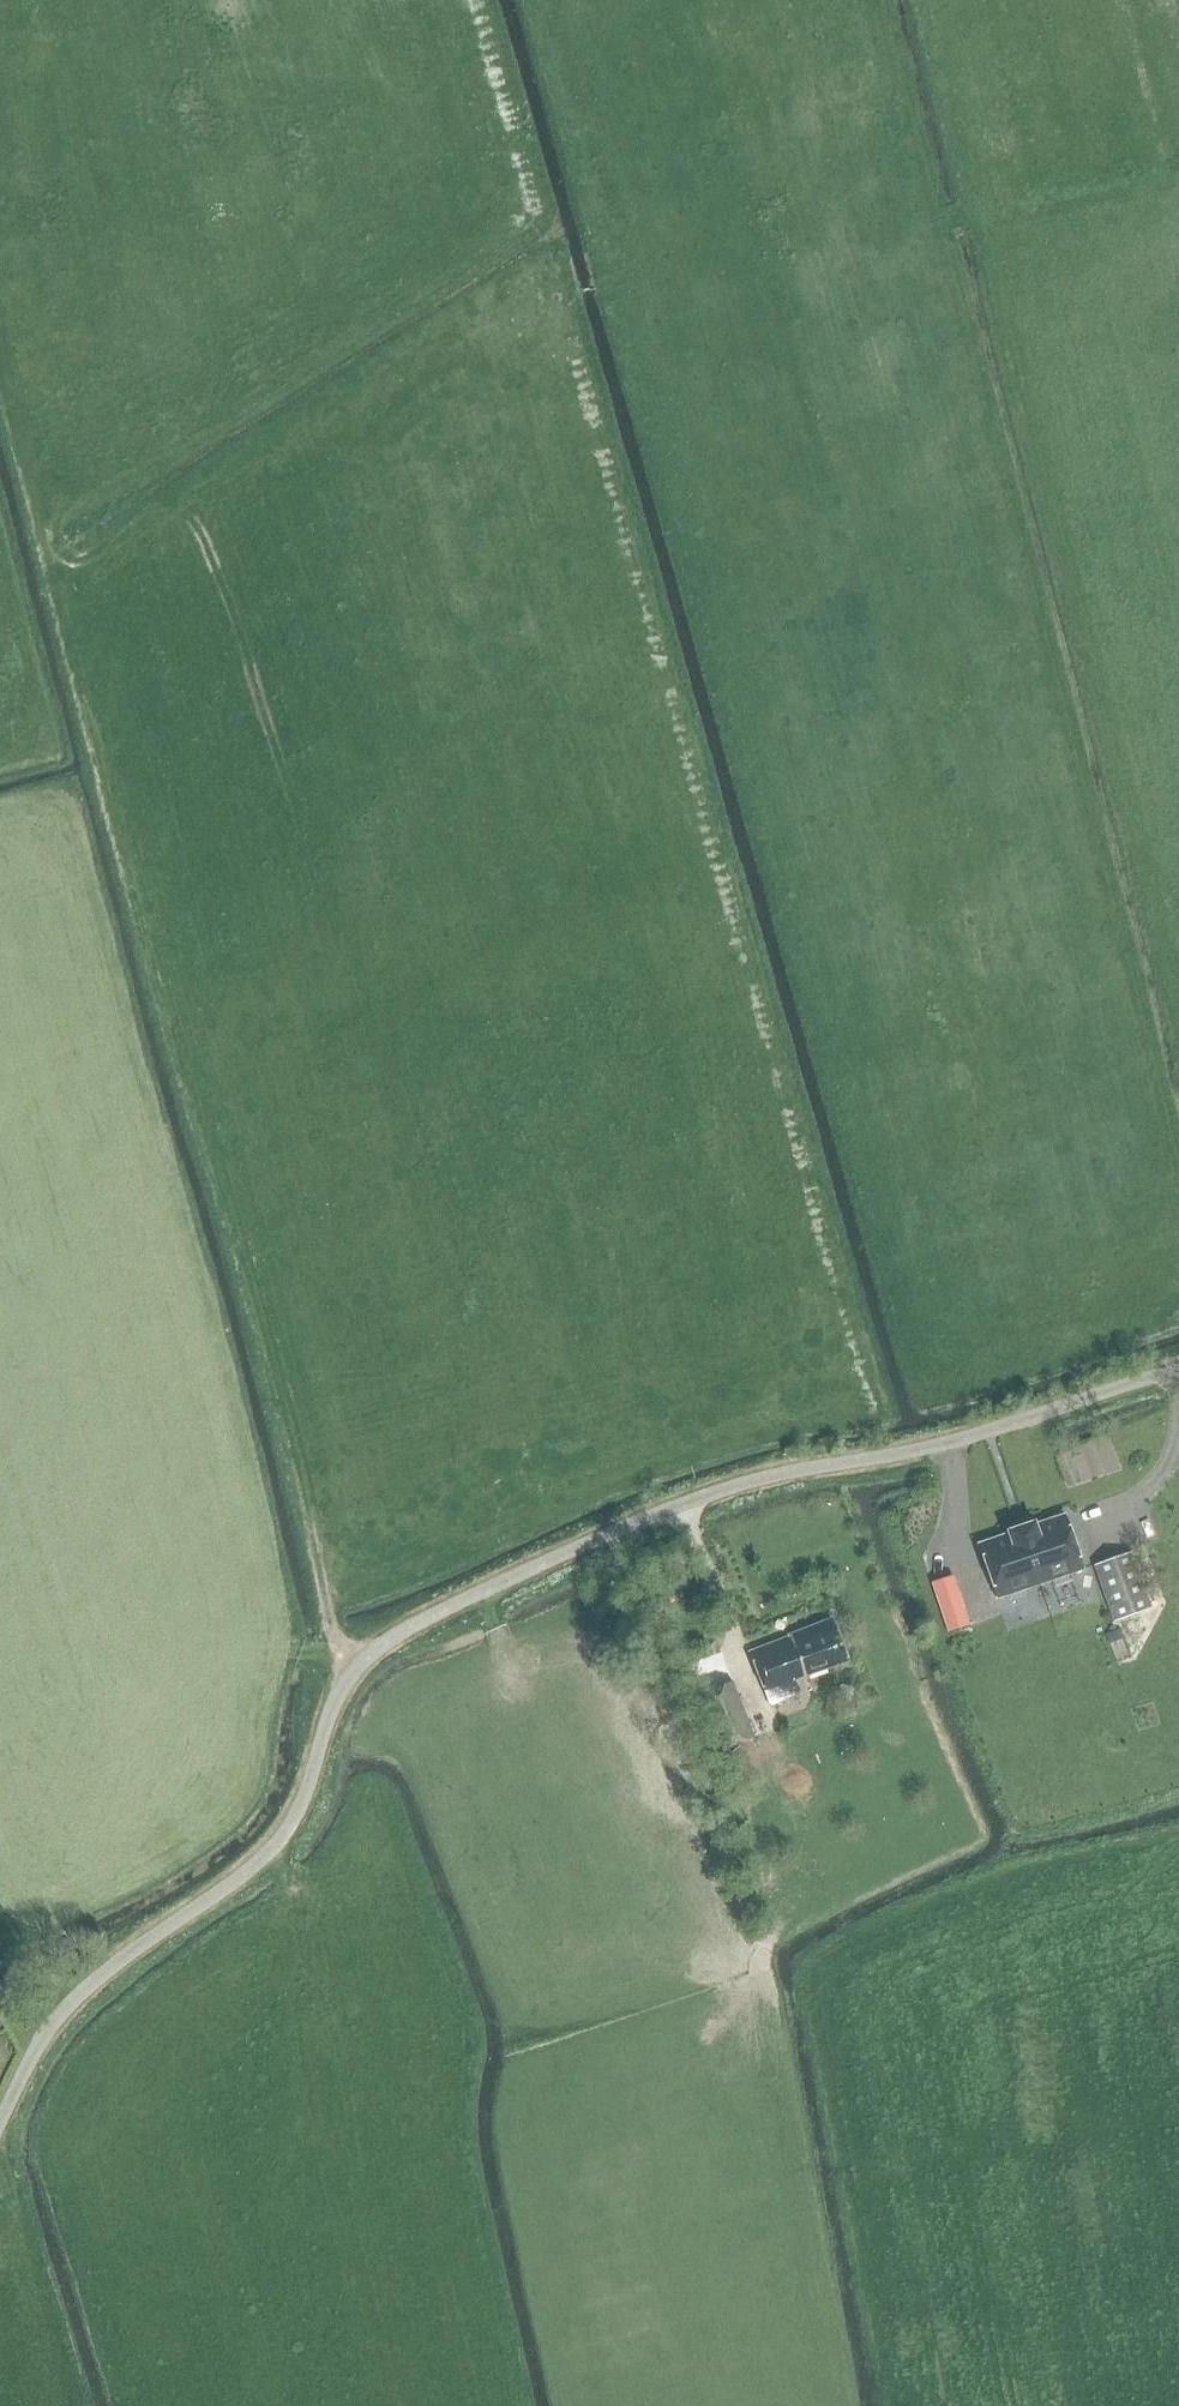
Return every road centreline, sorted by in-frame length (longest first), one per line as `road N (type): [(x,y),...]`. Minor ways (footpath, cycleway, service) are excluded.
road 1 (unclassified): [(0,2120),(31,2052),(83,1992),(250,1870),(294,1821),(333,1695),(371,1647),(747,1481),(991,1432),(1178,1373)]

